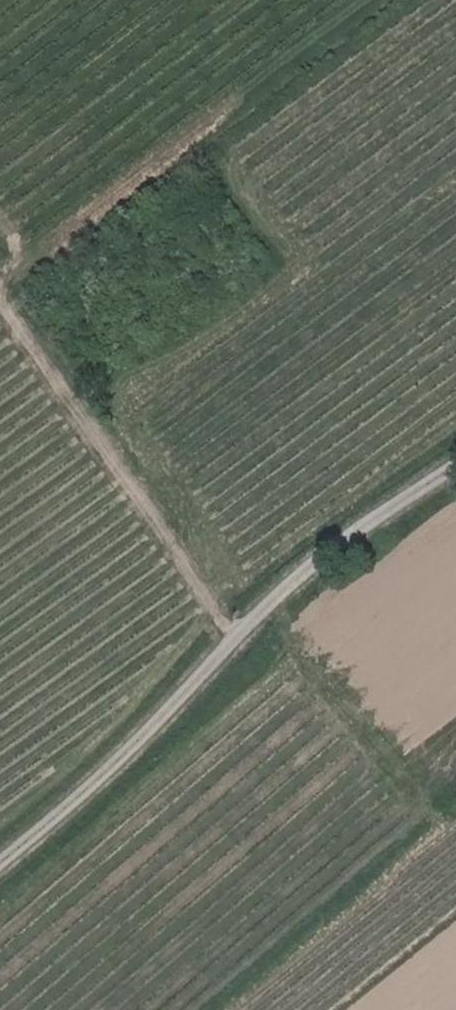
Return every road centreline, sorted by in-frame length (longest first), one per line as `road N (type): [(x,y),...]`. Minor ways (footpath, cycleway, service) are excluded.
road 1 (unclassified): [(0,868),(107,777),(258,616),(455,472)]

